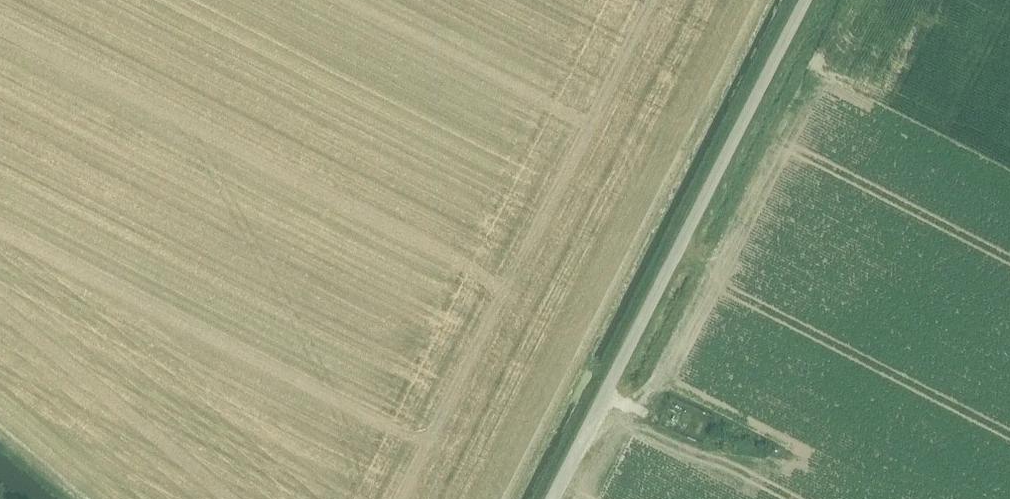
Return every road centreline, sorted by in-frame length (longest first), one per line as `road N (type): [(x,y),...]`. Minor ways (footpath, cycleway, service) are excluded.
road 1 (unclassified): [(553,498),(819,0)]

